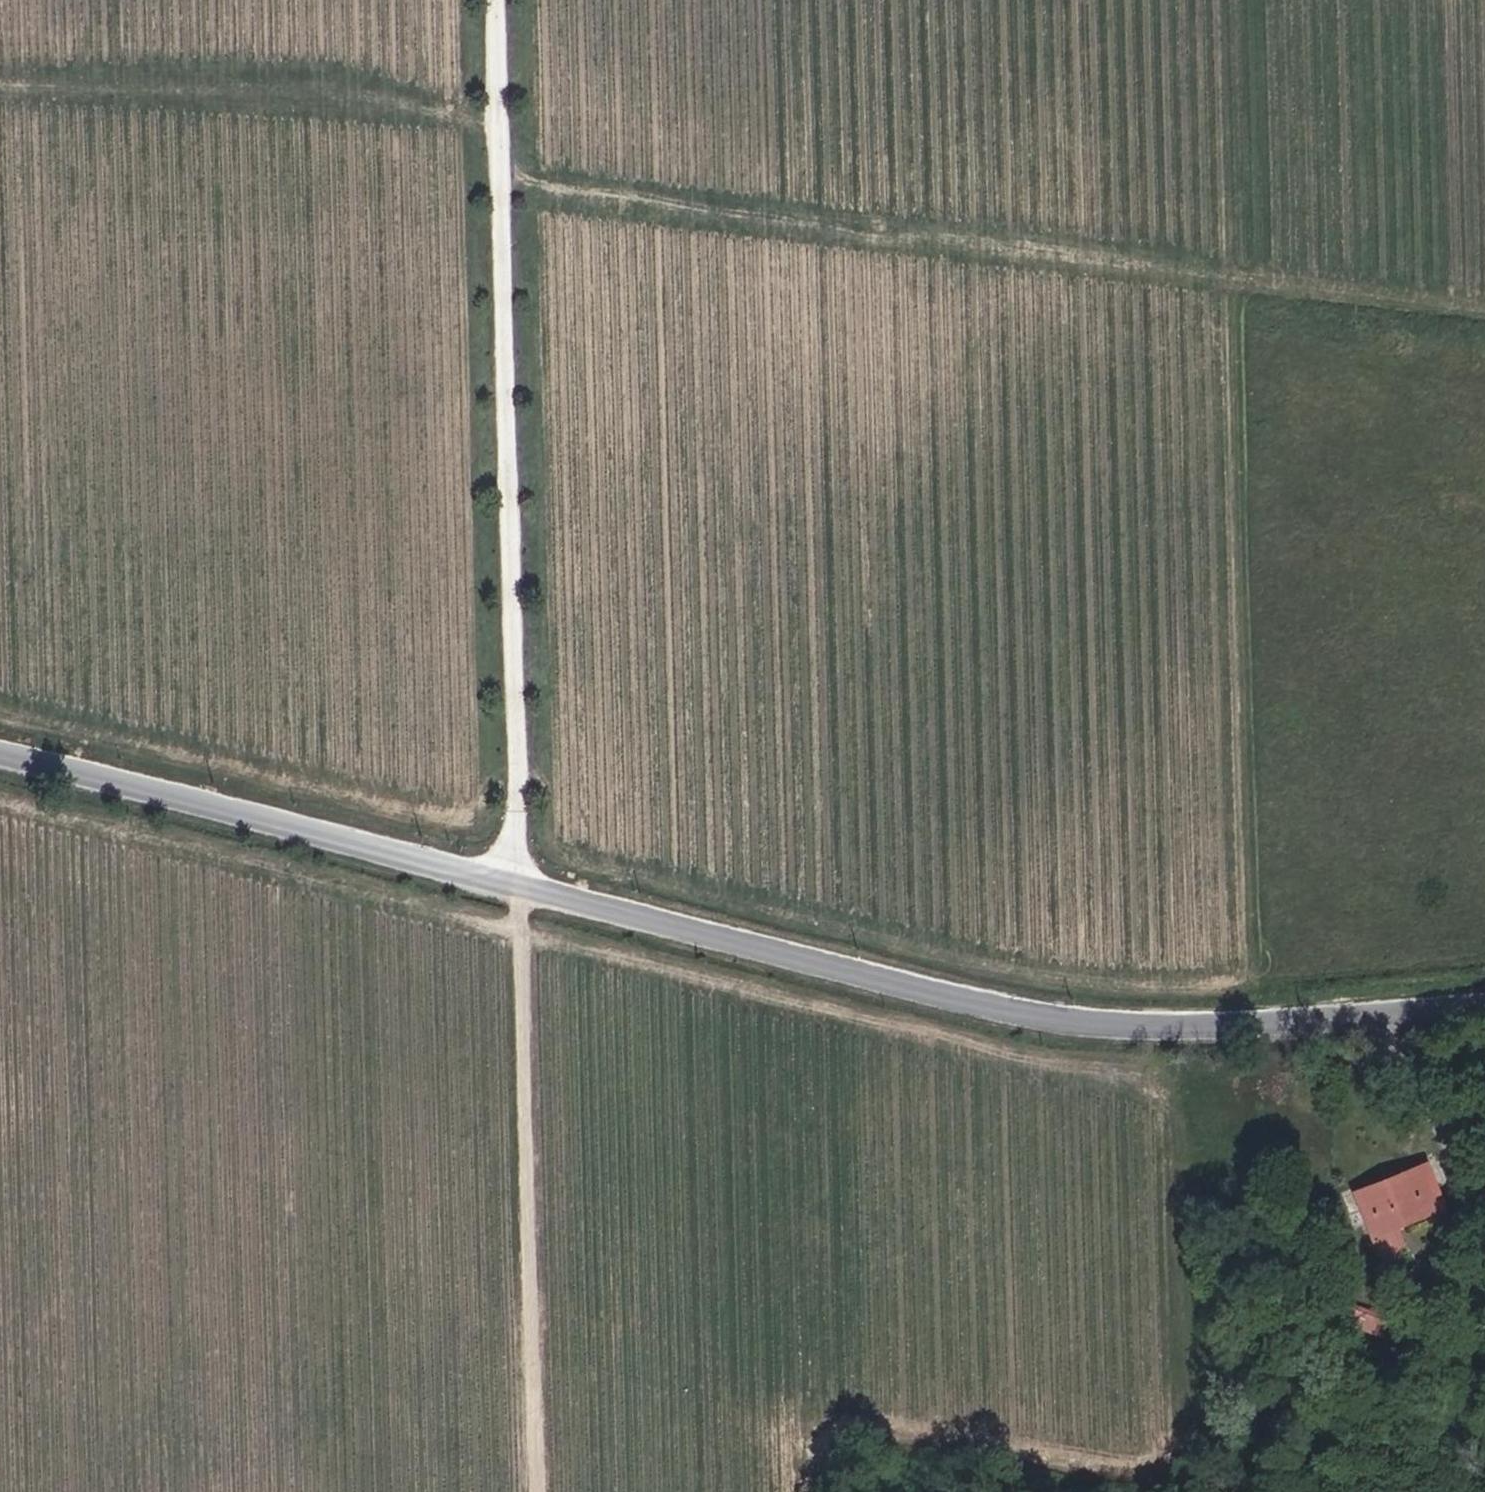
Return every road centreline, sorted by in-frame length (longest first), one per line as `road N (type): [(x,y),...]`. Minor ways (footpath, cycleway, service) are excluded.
road 1 (tertiary): [(1484,1002),(1222,1026),(1099,1026),(525,893),(0,752)]
road 2 (track): [(504,169),(1484,313)]
road 3 (track): [(503,137),(443,113),(256,89),(0,83)]

